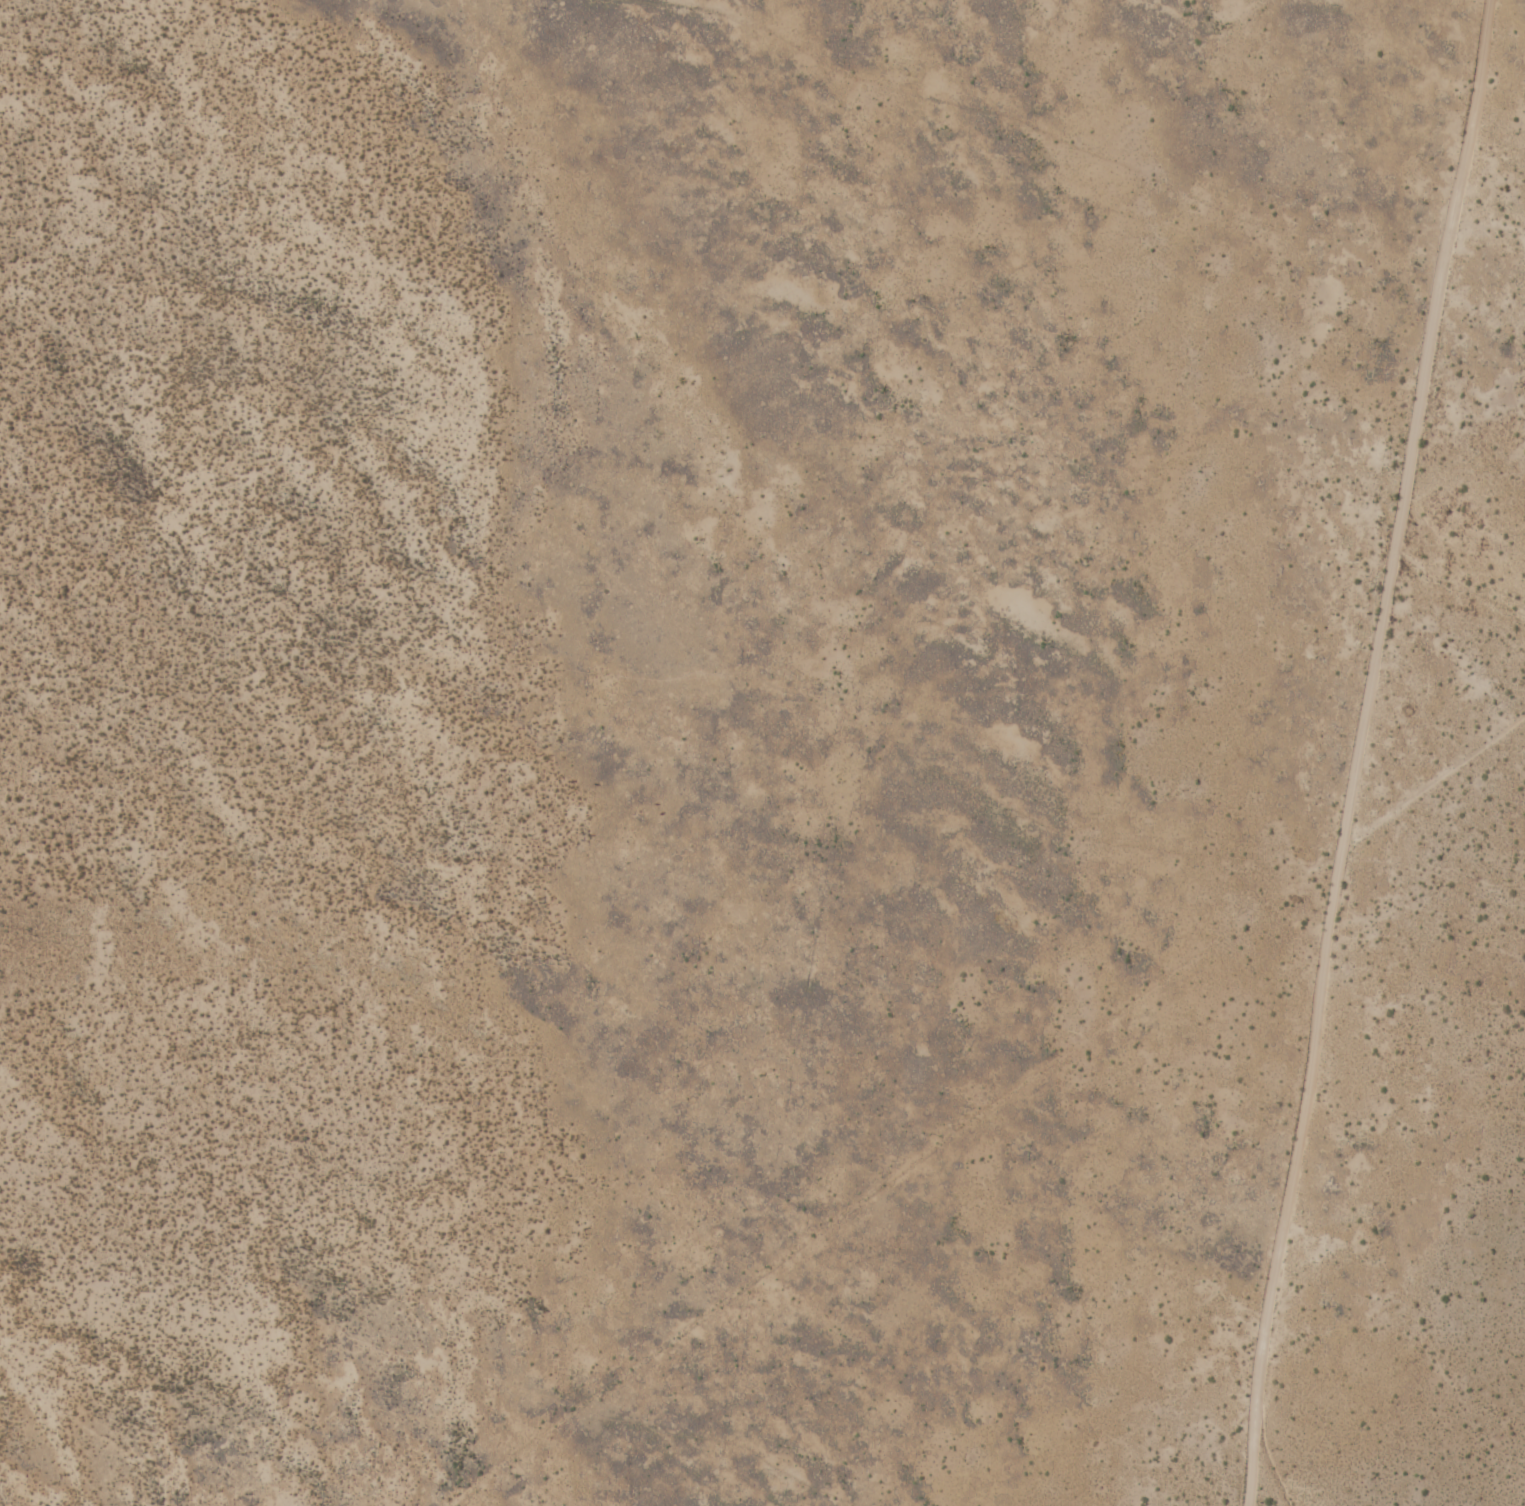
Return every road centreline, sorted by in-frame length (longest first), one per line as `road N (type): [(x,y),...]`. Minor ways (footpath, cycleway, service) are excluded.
road 1 (track): [(1188,1505),(1254,1232),(1447,0)]

